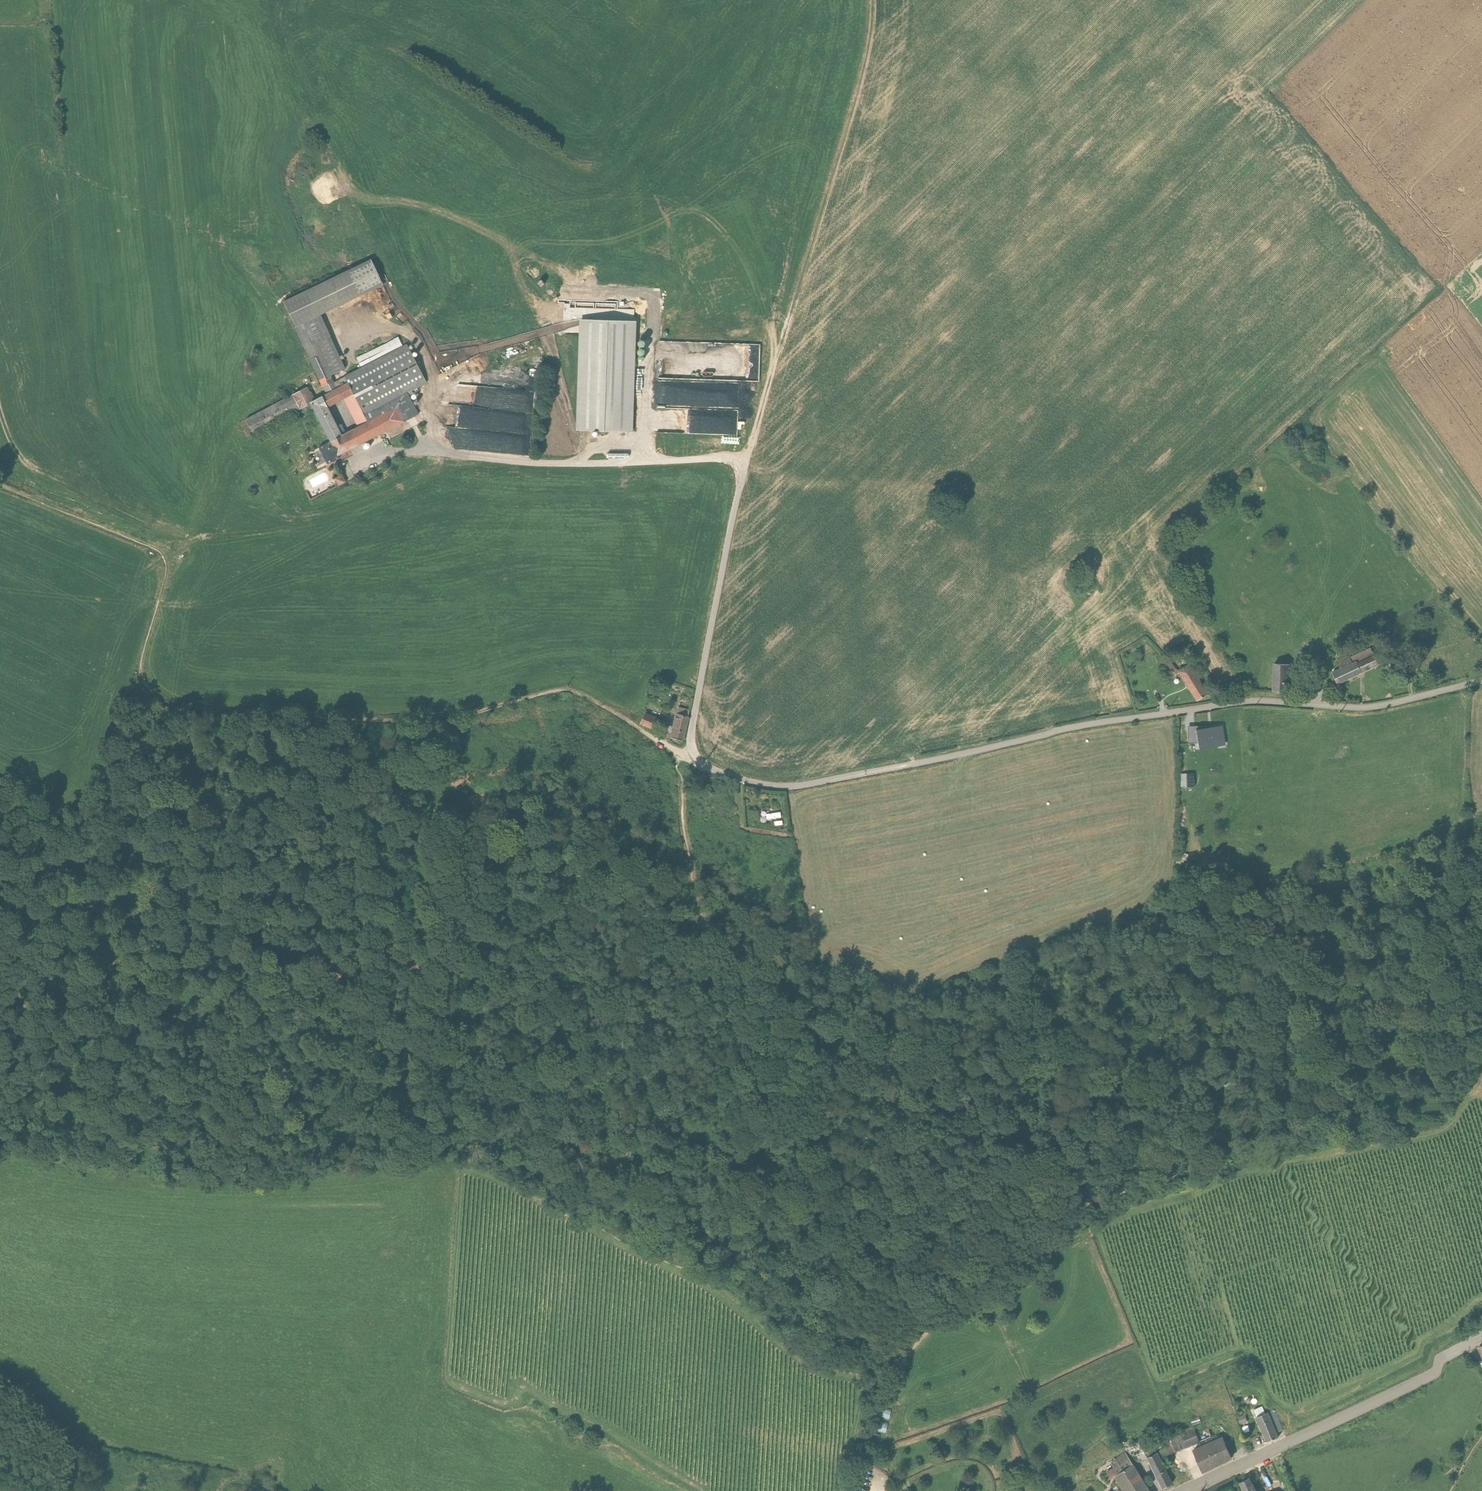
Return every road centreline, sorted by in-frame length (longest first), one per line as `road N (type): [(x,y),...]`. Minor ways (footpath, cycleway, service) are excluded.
road 1 (unclassified): [(694,754),(743,778),(787,785),(1071,725),(1249,699),(1386,706),(1481,681)]
road 2 (track): [(168,562),(140,665),(149,692),(168,701),(229,714),(442,719),(572,690),(694,754)]
road 3 (tertiary): [(1187,1490),(1481,1347)]
road 4 (unclassified): [(694,754),(689,733),(744,467)]
road 5 (track): [(879,1374),(850,1490)]

